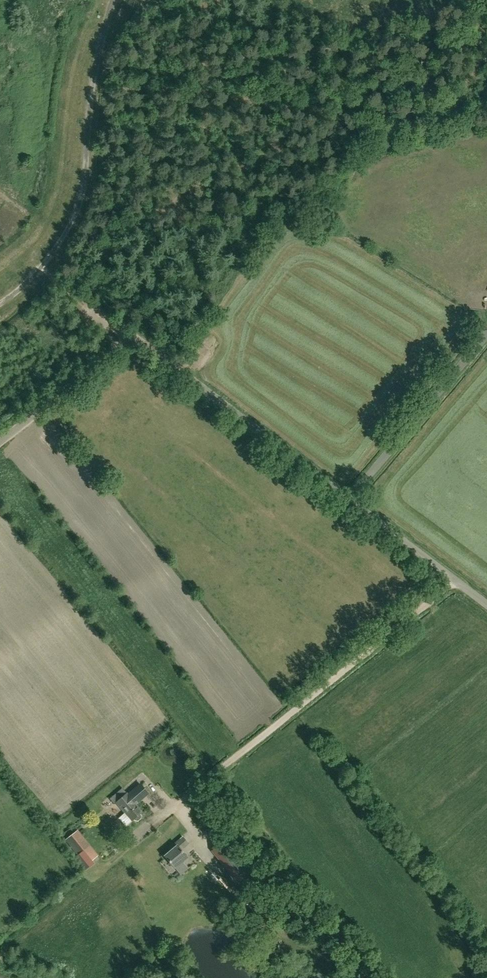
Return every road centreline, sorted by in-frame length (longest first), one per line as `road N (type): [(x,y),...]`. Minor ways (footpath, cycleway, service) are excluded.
road 1 (unclassified): [(350,498),(137,342),(122,345),(0,443)]
road 2 (unclassified): [(188,799),(455,581)]
road 3 (unclassified): [(350,498),(486,335)]
road 4 (unclassified): [(455,581),(350,498)]

